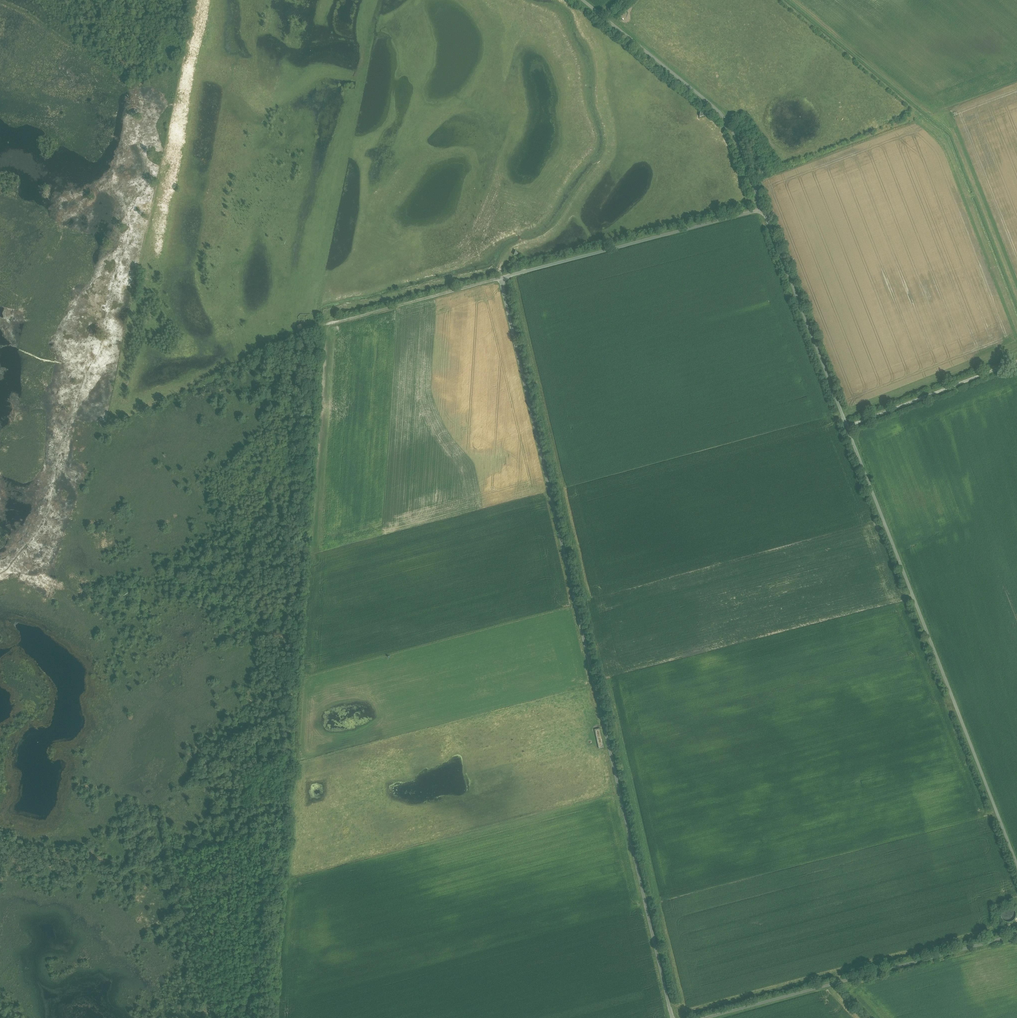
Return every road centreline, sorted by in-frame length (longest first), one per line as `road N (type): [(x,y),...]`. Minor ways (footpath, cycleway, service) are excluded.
road 1 (unclassified): [(763,208),(500,278),(673,1017)]
road 2 (unclassified): [(1016,863),(763,208)]
road 3 (unclassified): [(707,1017),(1016,935)]
road 4 (unclassified): [(763,208),(719,111),(583,0)]
road 5 (track): [(318,326),(500,278)]
road 6 (track): [(849,425),(1016,361)]

